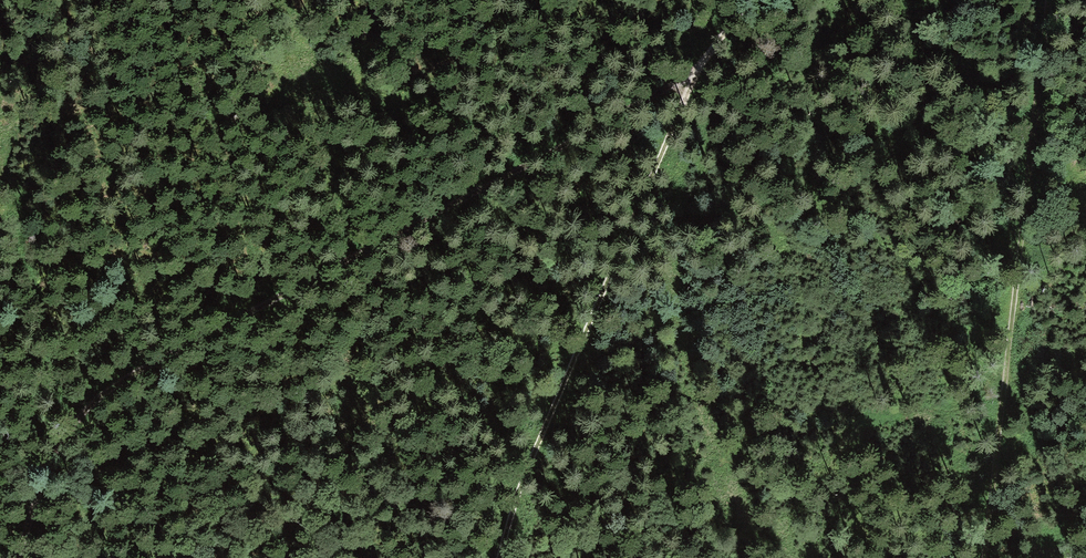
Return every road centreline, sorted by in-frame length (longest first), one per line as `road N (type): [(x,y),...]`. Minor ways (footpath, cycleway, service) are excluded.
road 1 (track): [(15,557),(45,465),(96,394),(691,80)]
road 2 (track): [(743,0),(703,51),(543,419),(498,557)]
road 3 (track): [(1049,0),(987,557)]

